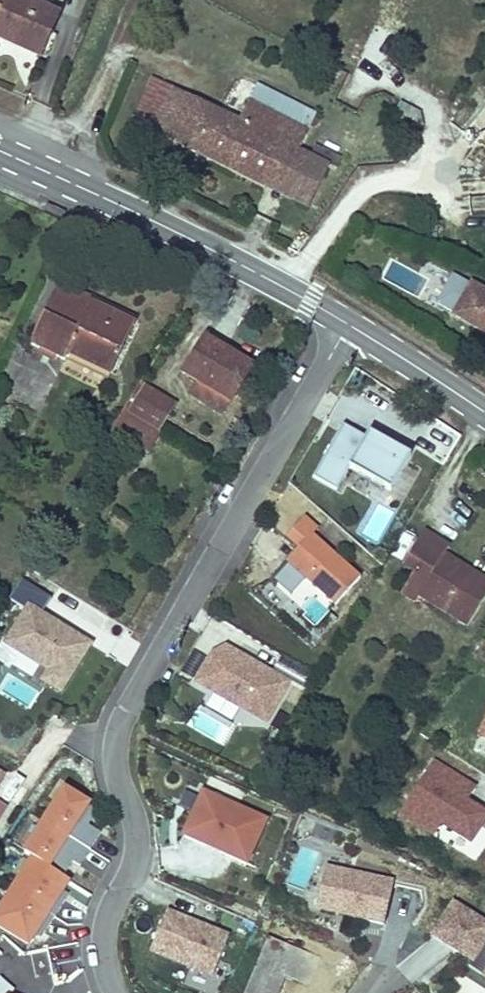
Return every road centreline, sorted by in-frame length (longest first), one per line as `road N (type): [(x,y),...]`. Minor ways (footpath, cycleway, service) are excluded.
road 1 (residential): [(113,992),(103,941),(137,849),(117,781),(118,730),(170,624),(351,325)]
road 2 (secondary): [(0,151),(351,325)]
road 3 (secondary): [(351,325),(484,412)]

